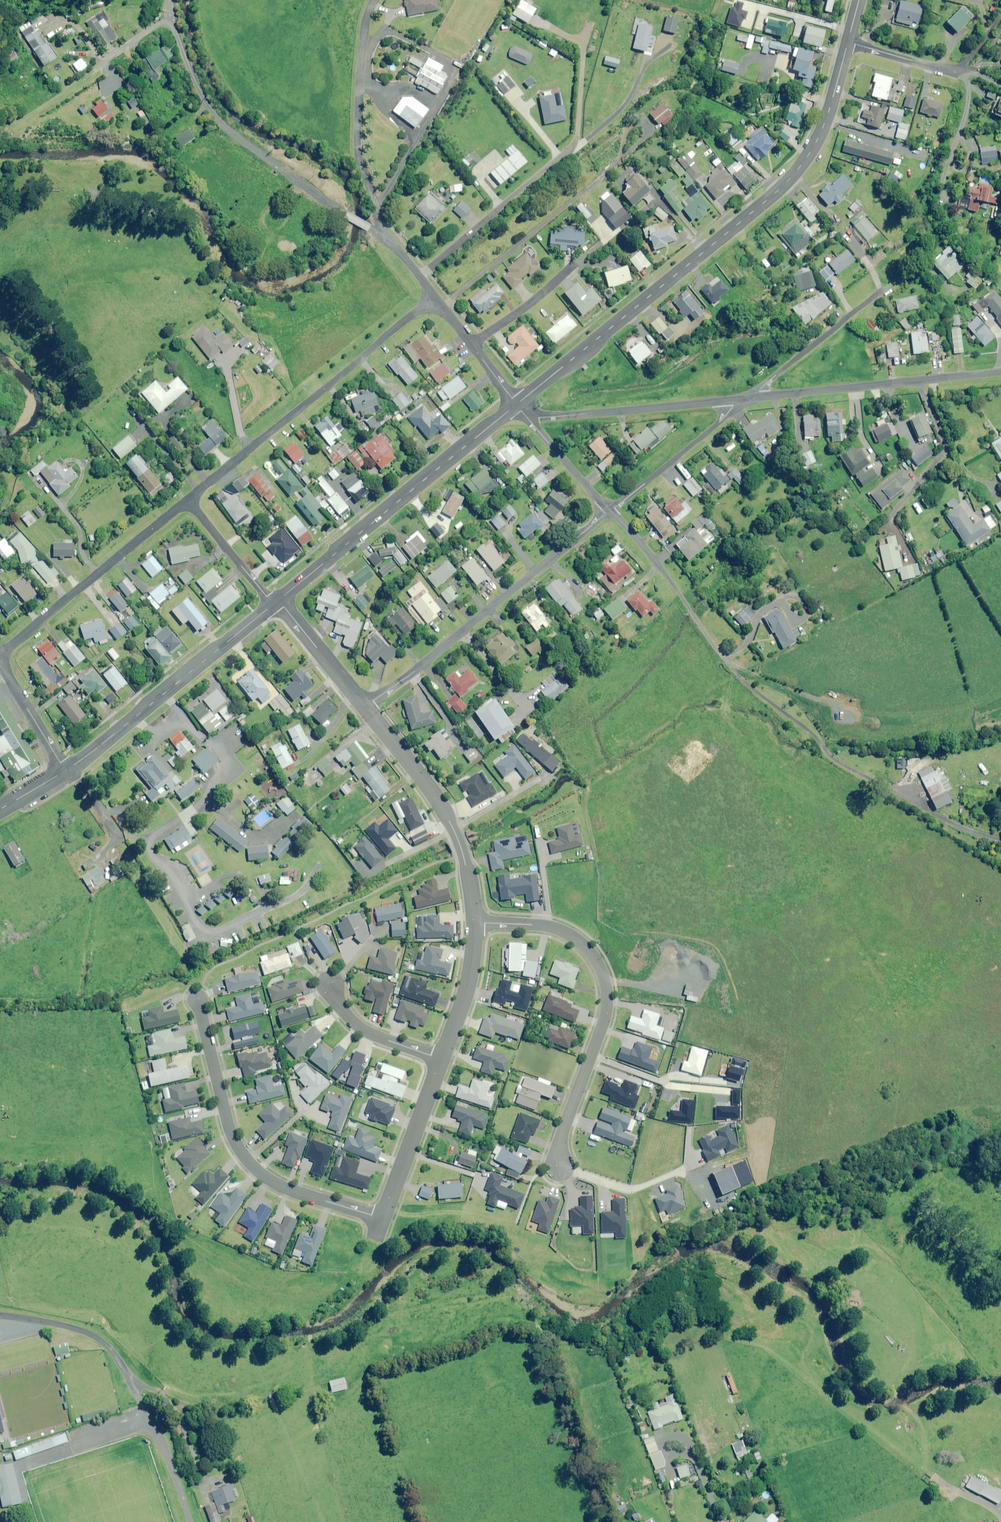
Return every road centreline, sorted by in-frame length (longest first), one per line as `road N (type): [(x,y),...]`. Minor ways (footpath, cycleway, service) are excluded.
road 1 (residential): [(610,510),(723,658),(830,757),(1000,840)]
road 2 (secondary): [(847,42),(819,134),(785,183),(516,404)]
road 3 (residential): [(473,921),(553,927),(602,967),(604,1024),(558,1163)]
road 4 (residential): [(187,500),(430,295)]
road 5 (residential): [(198,999),(242,1154),(283,1187),(382,1219)]
road 6 (residential): [(364,708),(610,510)]
road 7 (secondary): [(516,404),(278,600)]
road 8 (secondary): [(273,604),(65,771)]
road 9 (residential): [(364,708),(446,814),(463,854),(473,921)]
road 10 (residential): [(0,656),(187,500)]
road 11 (residential): [(759,397),(1000,372)]
road 12 (residential): [(528,419),(734,401)]
road 13 (residential): [(0,1311),(107,1338),(138,1389)]
road 14 (residential): [(441,1060),(382,1219)]
road 15 (residential): [(610,510),(726,416),(734,401)]
road 16 (residential): [(759,397),(764,385),(882,289)]
road 17 (residential): [(473,921),(470,973),(441,1060)]
road 18 (residential): [(330,982),(368,1033),(441,1060)]
road 19 (residential): [(278,600),(364,708)]
road 20 (residential): [(187,500),(273,604)]
road 21 (residential): [(472,345),(575,263)]
road 22 (residential): [(678,1170),(623,1185),(558,1163)]
road 23 (residential): [(0,664),(65,771)]
road 24 (residential): [(942,193),(966,104),(959,73)]
road 25 (residential): [(610,510),(528,419)]

